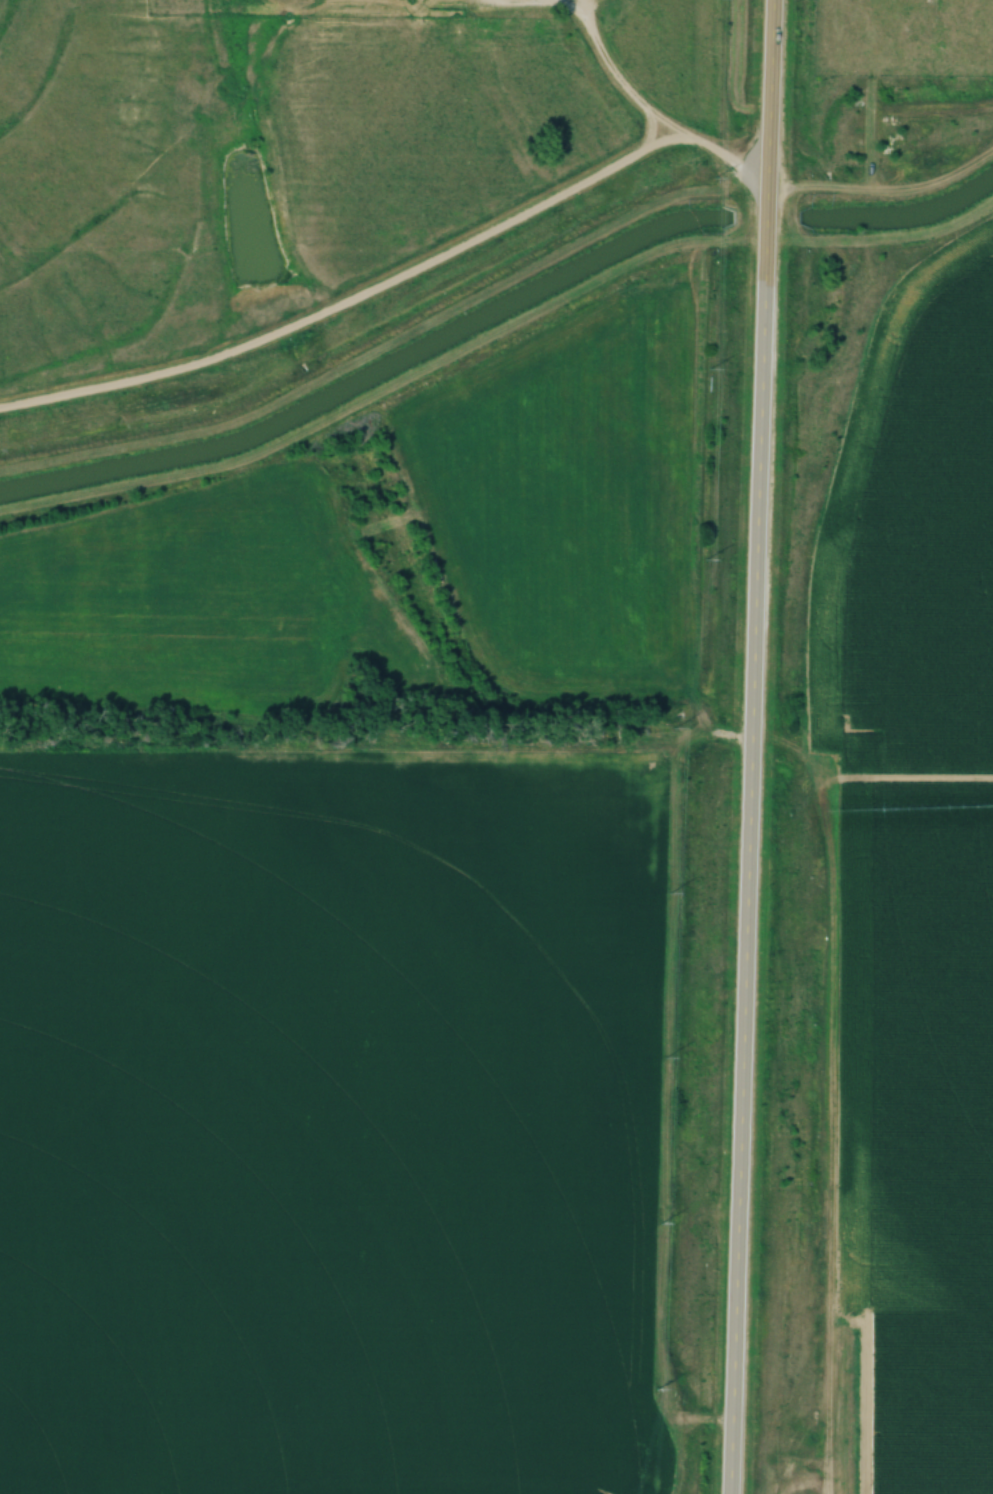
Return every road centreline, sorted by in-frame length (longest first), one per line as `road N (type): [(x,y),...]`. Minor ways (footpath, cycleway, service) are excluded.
road 1 (primary): [(728,1493),(770,0)]

